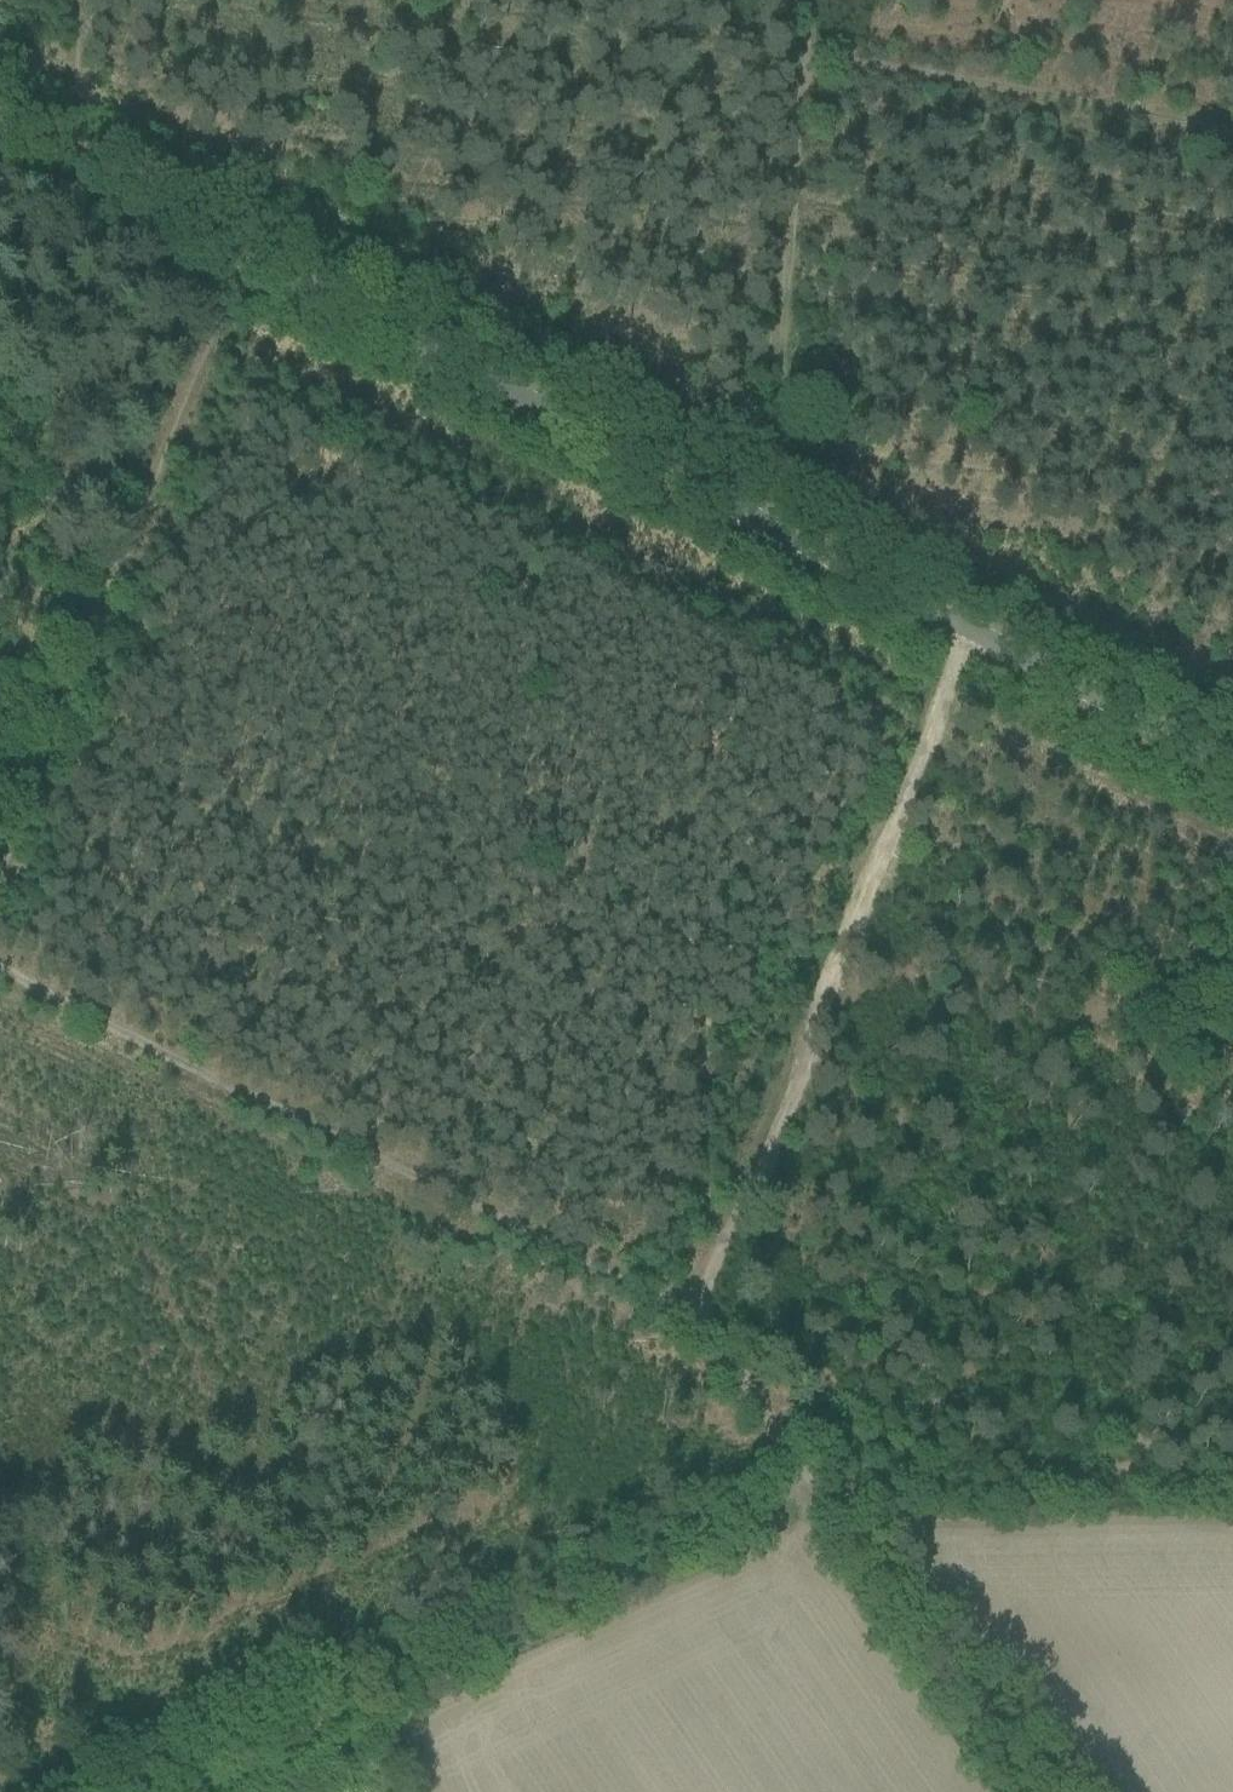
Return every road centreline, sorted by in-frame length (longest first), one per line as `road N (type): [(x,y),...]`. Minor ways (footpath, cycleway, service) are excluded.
road 1 (unclassified): [(1232,766),(0,127)]
road 2 (track): [(0,976),(700,1305),(783,1420)]
road 3 (track): [(28,1791),(816,1470)]
road 4 (track): [(700,1305),(979,634),(993,573)]
road 5 (track): [(234,248),(166,408),(116,568),(0,860)]
road 6 (track): [(798,0),(753,445)]
road 7 (track): [(1232,132),(792,57)]

